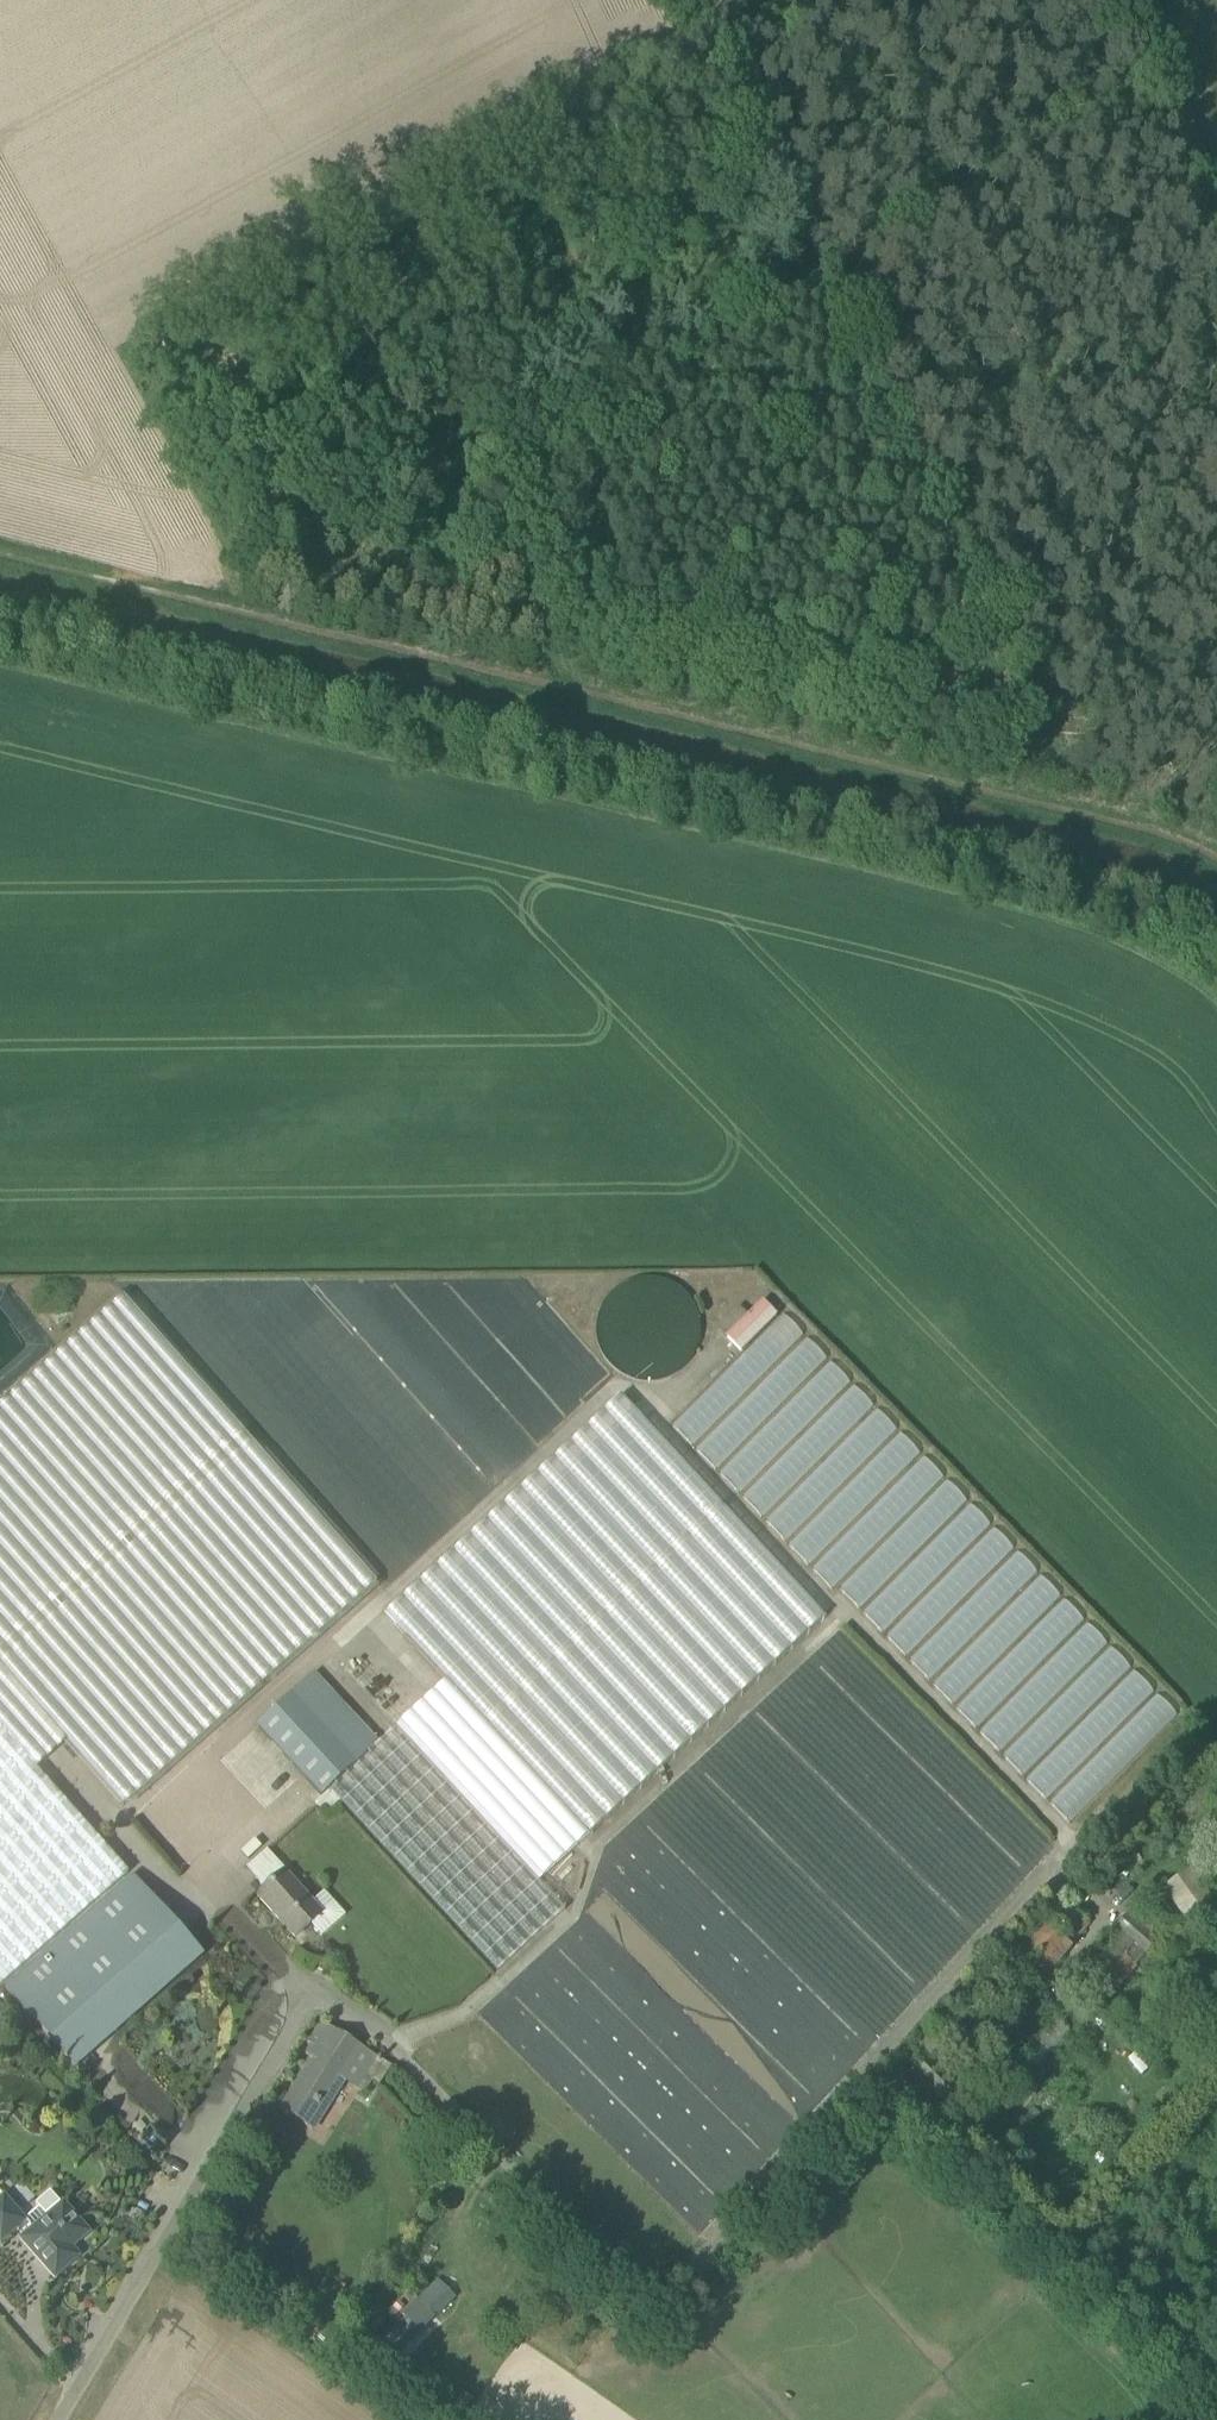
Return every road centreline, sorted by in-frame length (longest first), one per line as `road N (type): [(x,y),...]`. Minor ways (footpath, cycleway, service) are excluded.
road 1 (unclassified): [(306,1994),(54,2419)]

